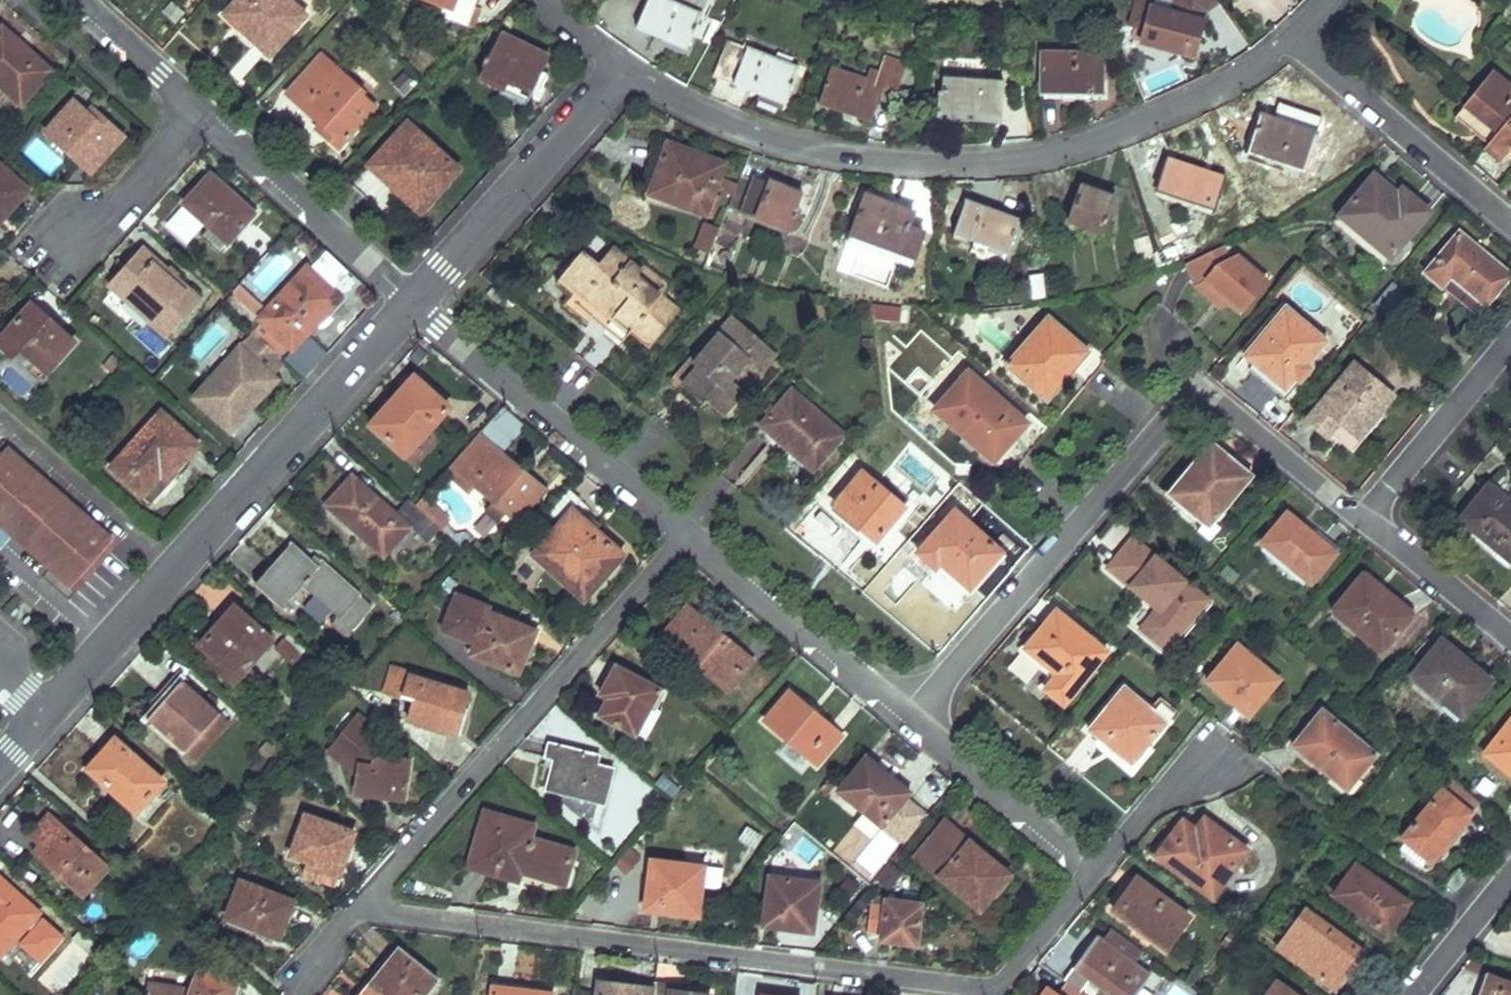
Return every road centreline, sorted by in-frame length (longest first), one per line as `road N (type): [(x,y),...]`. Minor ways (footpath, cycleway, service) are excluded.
road 1 (residential): [(349,914),(994,981),(1089,864),(909,703)]
road 2 (residential): [(622,76),(800,157),(928,176),(1109,145),(1232,86),(1295,38)]
road 3 (residential): [(909,703),(1198,378),(1361,510)]
road 4 (residential): [(45,711),(416,303)]
road 5 (residential): [(349,914),(685,528)]
road 6 (residential): [(416,303),(86,0)]
road 7 (residential): [(685,528),(416,303)]
road 8 (residential): [(416,303),(622,76)]
road 9 (residential): [(1510,226),(1295,38)]
road 10 (residential): [(909,703),(685,528)]
road 11 (residential): [(1510,339),(1361,510)]
road 12 (residential): [(1361,510),(1510,634)]
road 13 (residential): [(1409,994),(1510,864)]
road 14 (residential): [(528,0),(622,76)]

